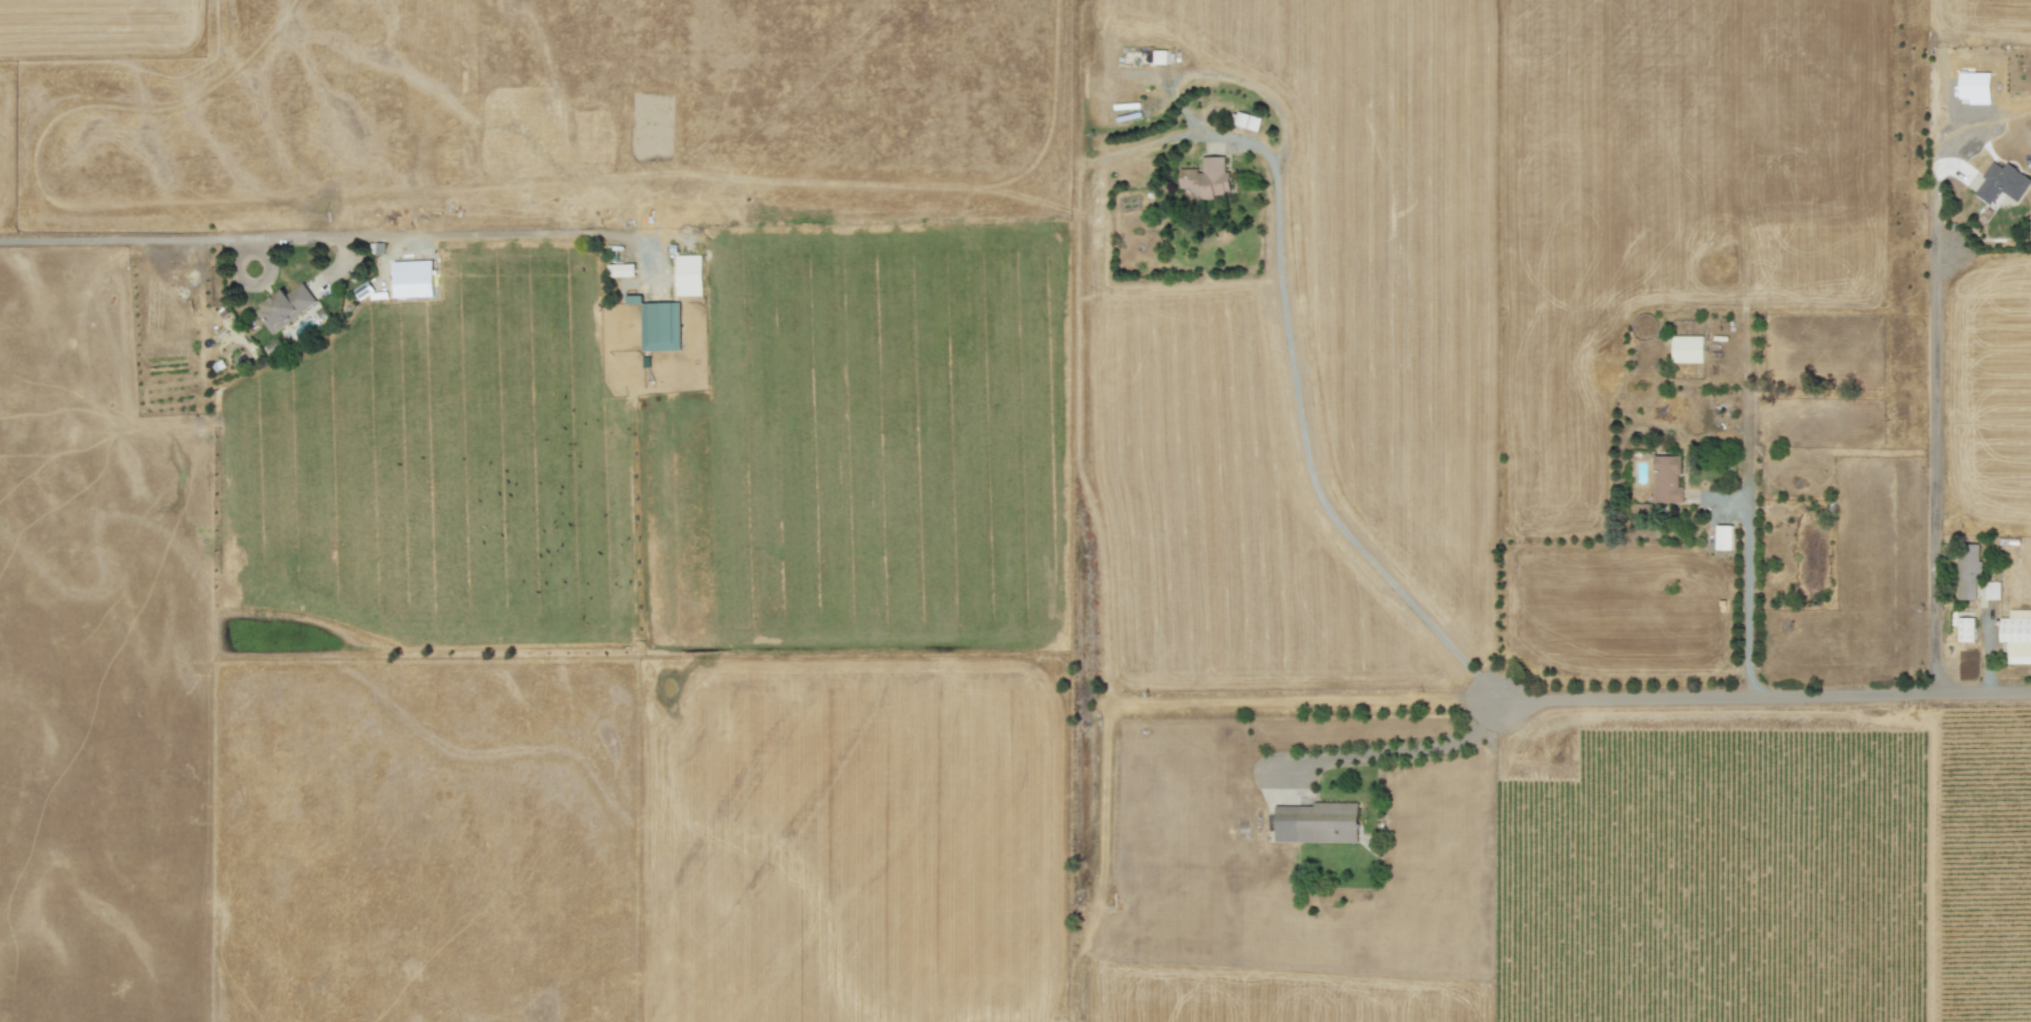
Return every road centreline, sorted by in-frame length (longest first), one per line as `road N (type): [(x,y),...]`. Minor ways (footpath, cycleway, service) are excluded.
road 1 (residential): [(0,240),(630,236)]
road 2 (residential): [(2030,693),(1496,700)]

